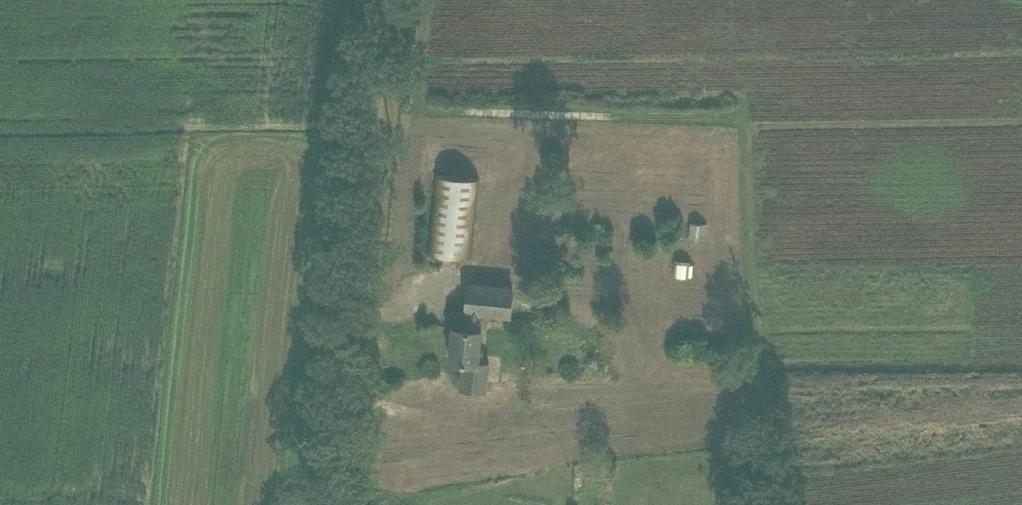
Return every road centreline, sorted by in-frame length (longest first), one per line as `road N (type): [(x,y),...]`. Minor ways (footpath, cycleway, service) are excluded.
road 1 (unclassified): [(328,504),(378,0)]

